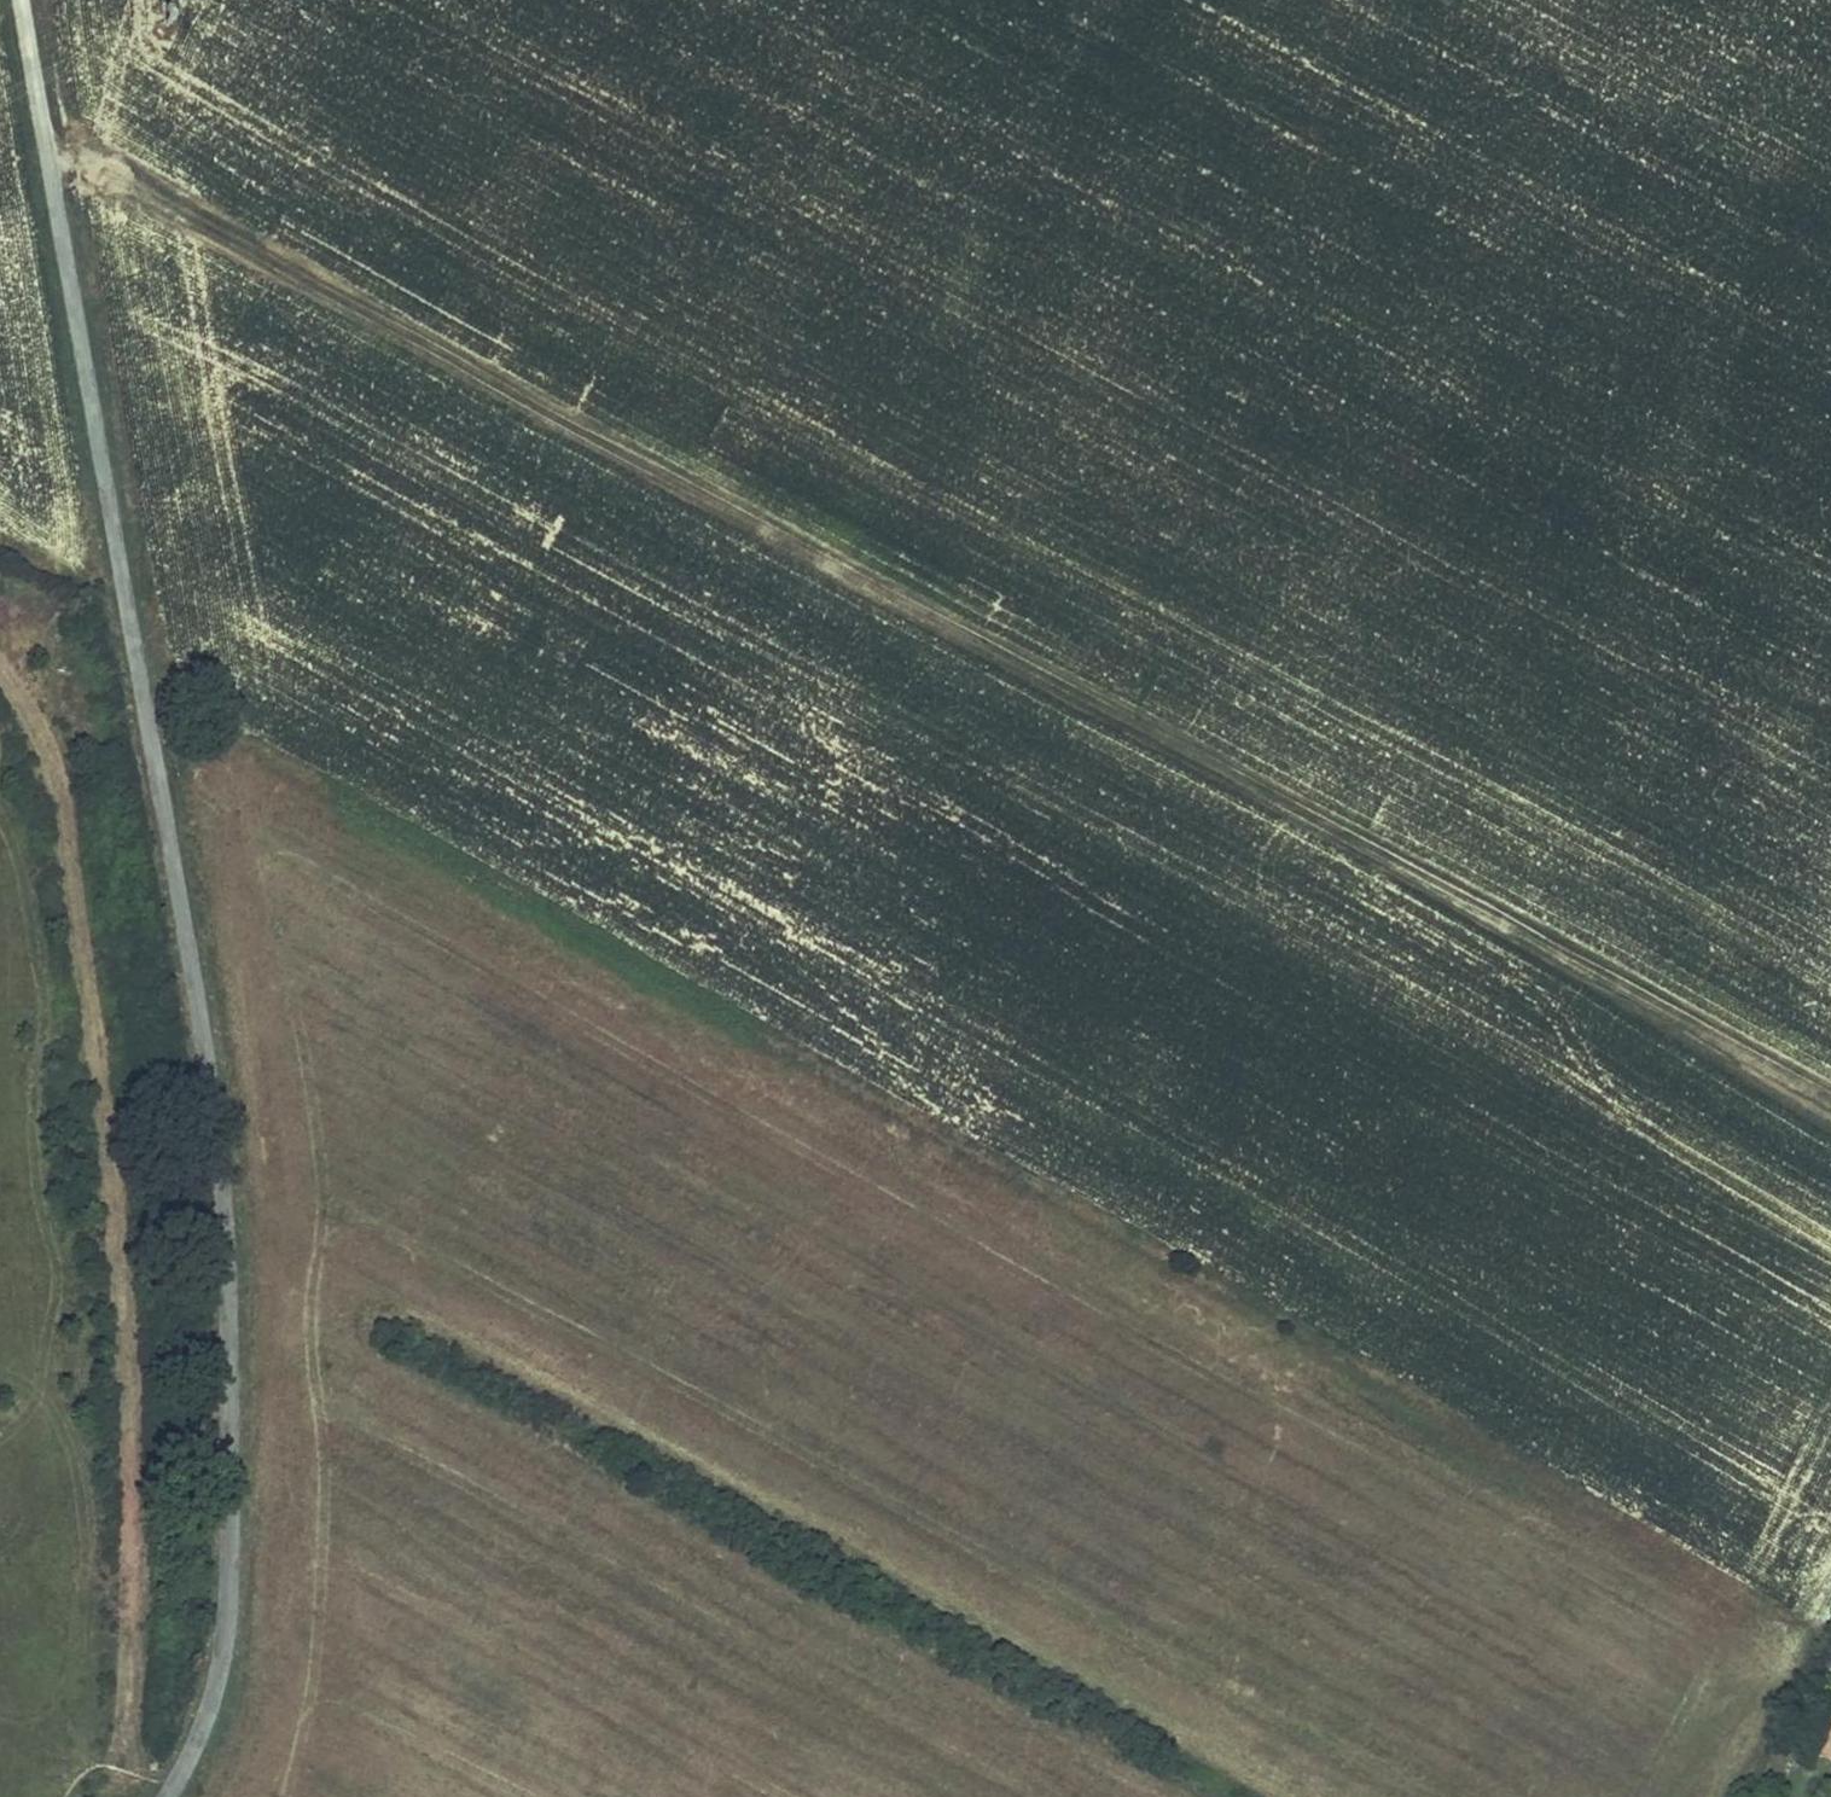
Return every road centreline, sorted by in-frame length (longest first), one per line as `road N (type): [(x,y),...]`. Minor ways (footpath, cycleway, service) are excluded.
road 1 (track): [(49,157),(99,166),(1830,1108)]
road 2 (unclassified): [(168,1796),(211,1696),(230,1570),(219,1138),(23,0)]

